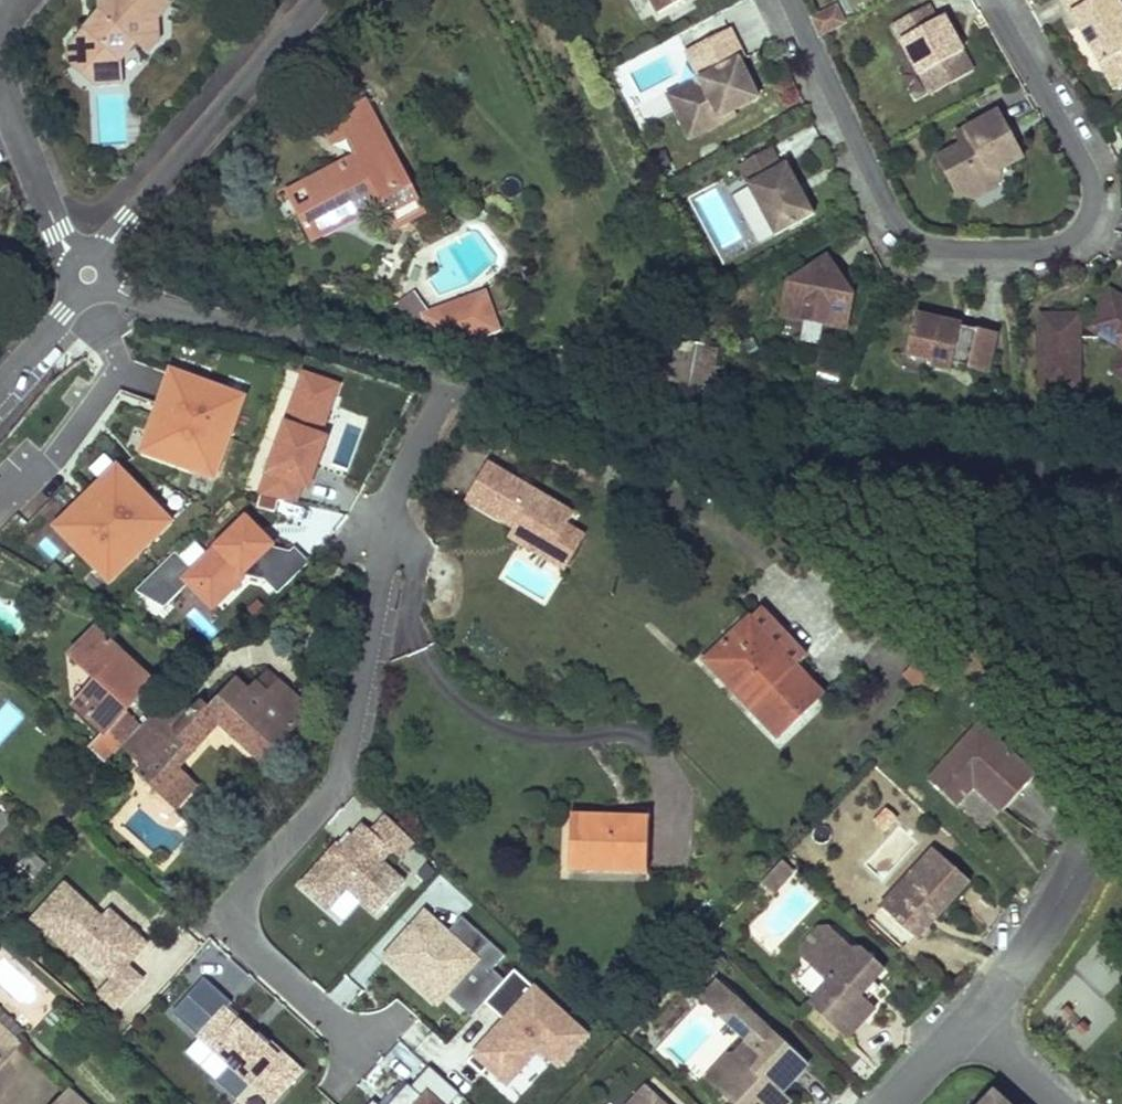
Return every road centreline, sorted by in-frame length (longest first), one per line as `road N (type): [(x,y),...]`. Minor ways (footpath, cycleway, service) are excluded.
road 1 (residential): [(452,381),(391,496),(340,785),(253,879),(239,917),(256,954),(362,1050)]
road 2 (residential): [(785,0),(900,233),(934,249),(1072,244),(1098,216),(1093,185),(996,0)]
road 3 (residential): [(452,381),(653,434),(767,474),(1121,494)]
road 4 (residential): [(88,274),(141,300),(452,381)]
road 5 (residential): [(88,274),(316,0)]
road 6 (residential): [(0,83),(59,231),(88,274)]
road 7 (residential): [(971,1017),(1032,948),(1085,849)]
road 8 (residential): [(0,385),(88,274)]
road 9 (residential): [(971,1017),(1065,1103)]

